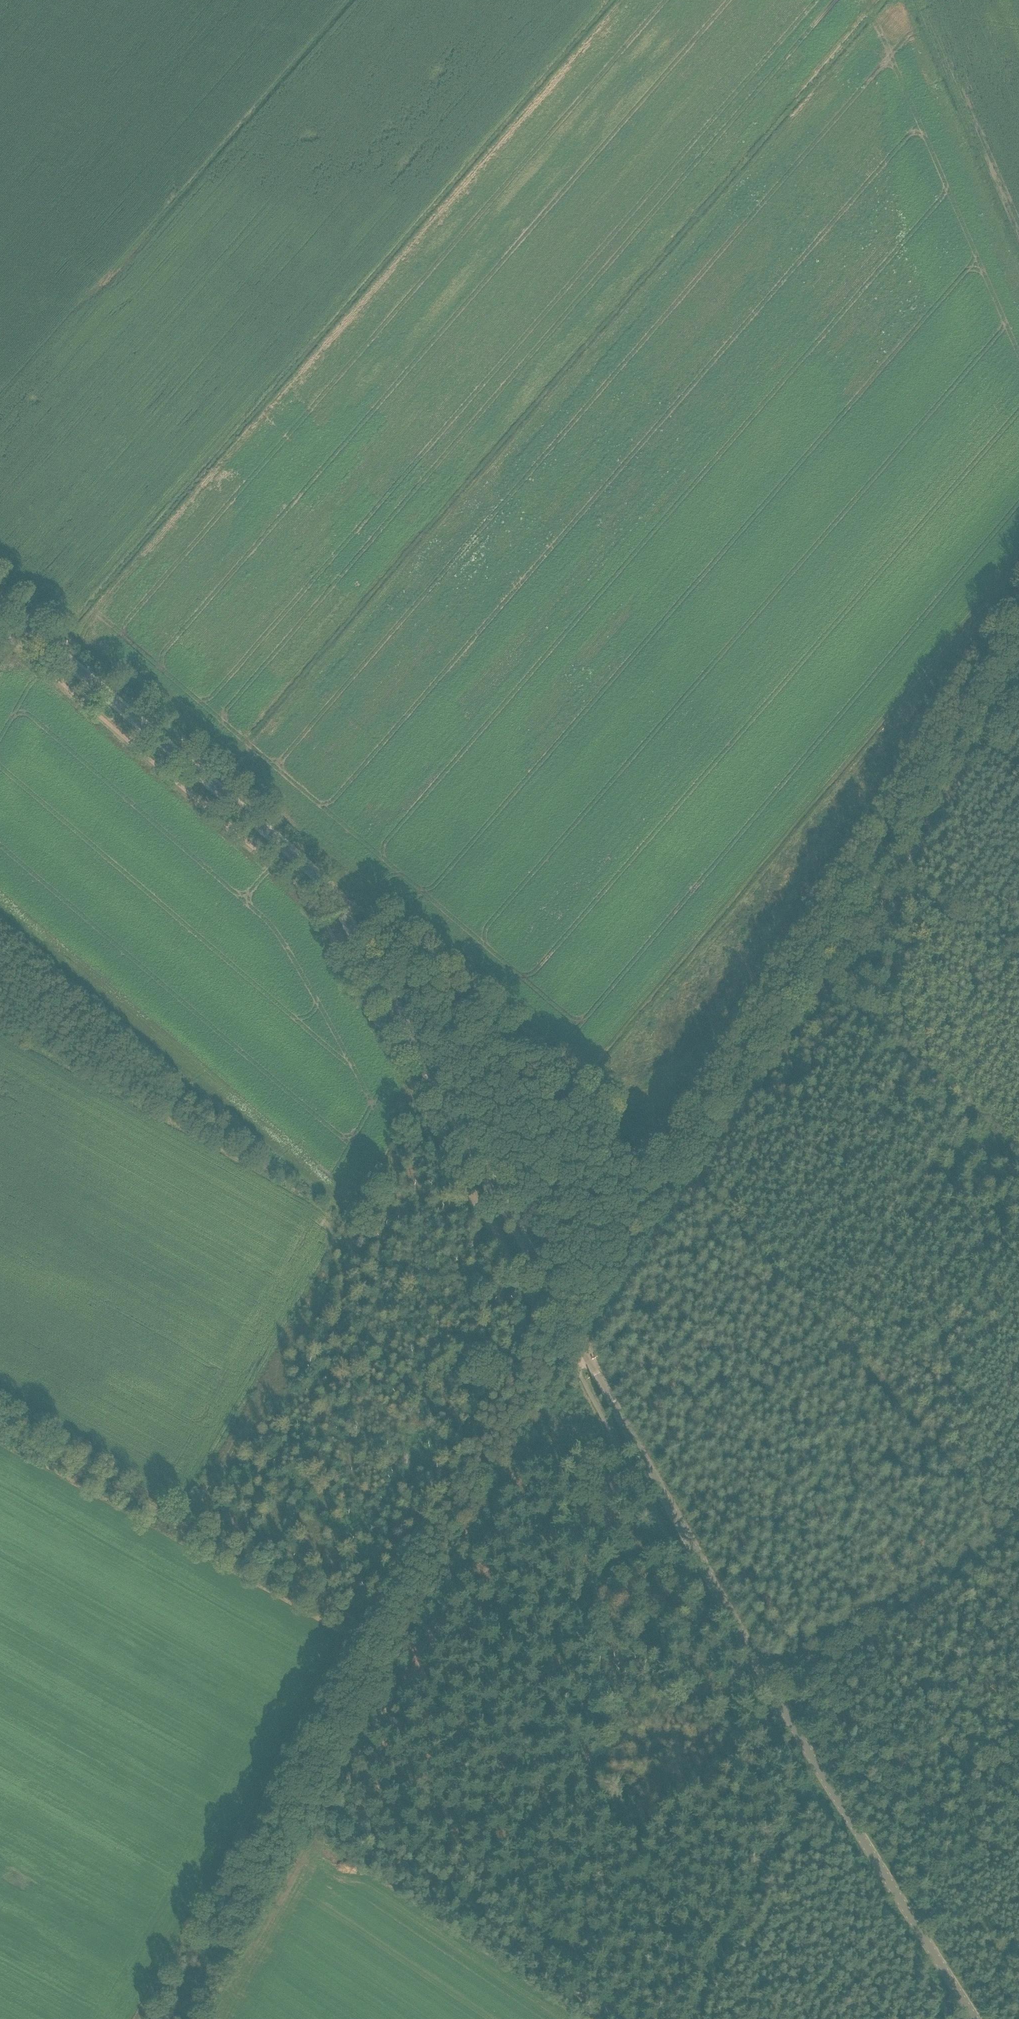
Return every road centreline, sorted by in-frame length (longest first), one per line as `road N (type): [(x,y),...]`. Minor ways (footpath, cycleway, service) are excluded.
road 1 (track): [(1018,675),(584,1351),(334,1790),(337,1817),(621,2018)]
road 2 (tertiary): [(7,611),(323,883),(577,1339)]
road 3 (tertiary): [(975,2018),(719,1596),(577,1339)]

